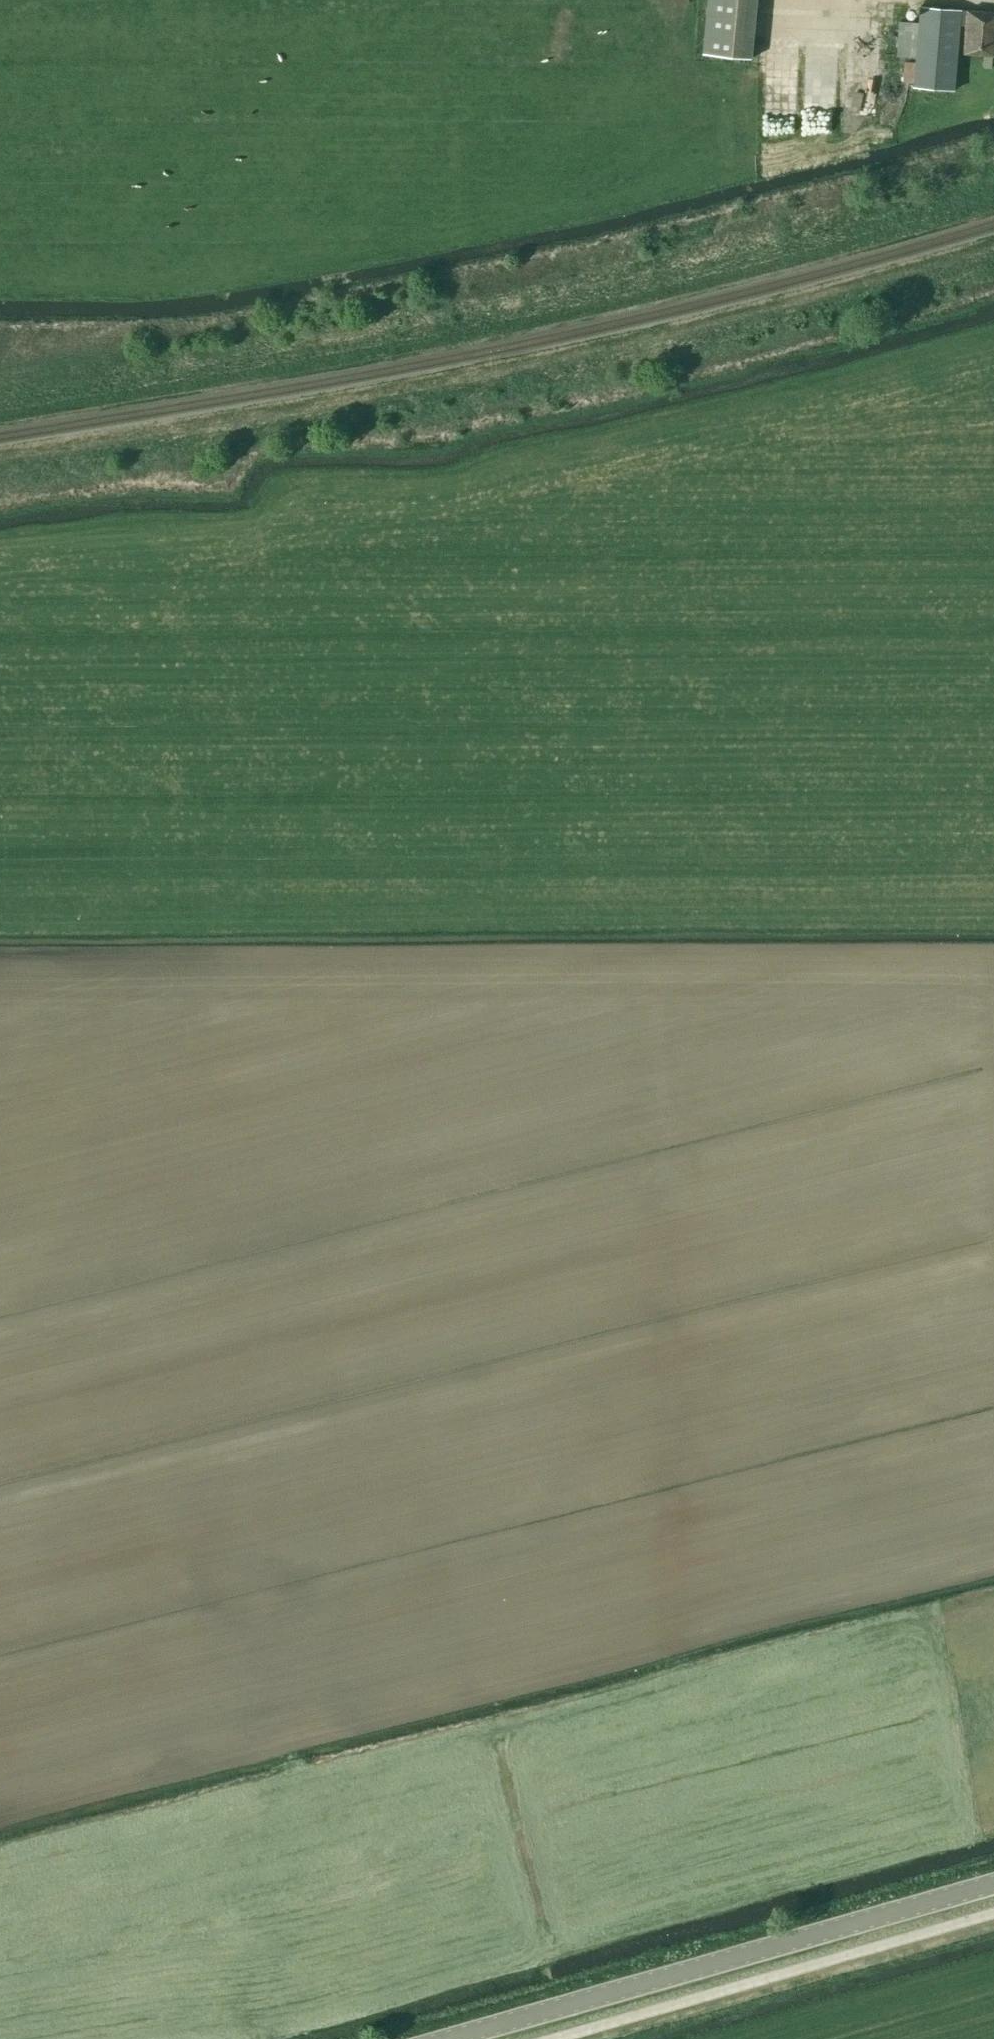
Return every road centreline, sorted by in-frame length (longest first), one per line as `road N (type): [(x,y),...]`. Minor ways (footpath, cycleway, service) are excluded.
road 1 (tertiary): [(449,2038),(993,1884)]

